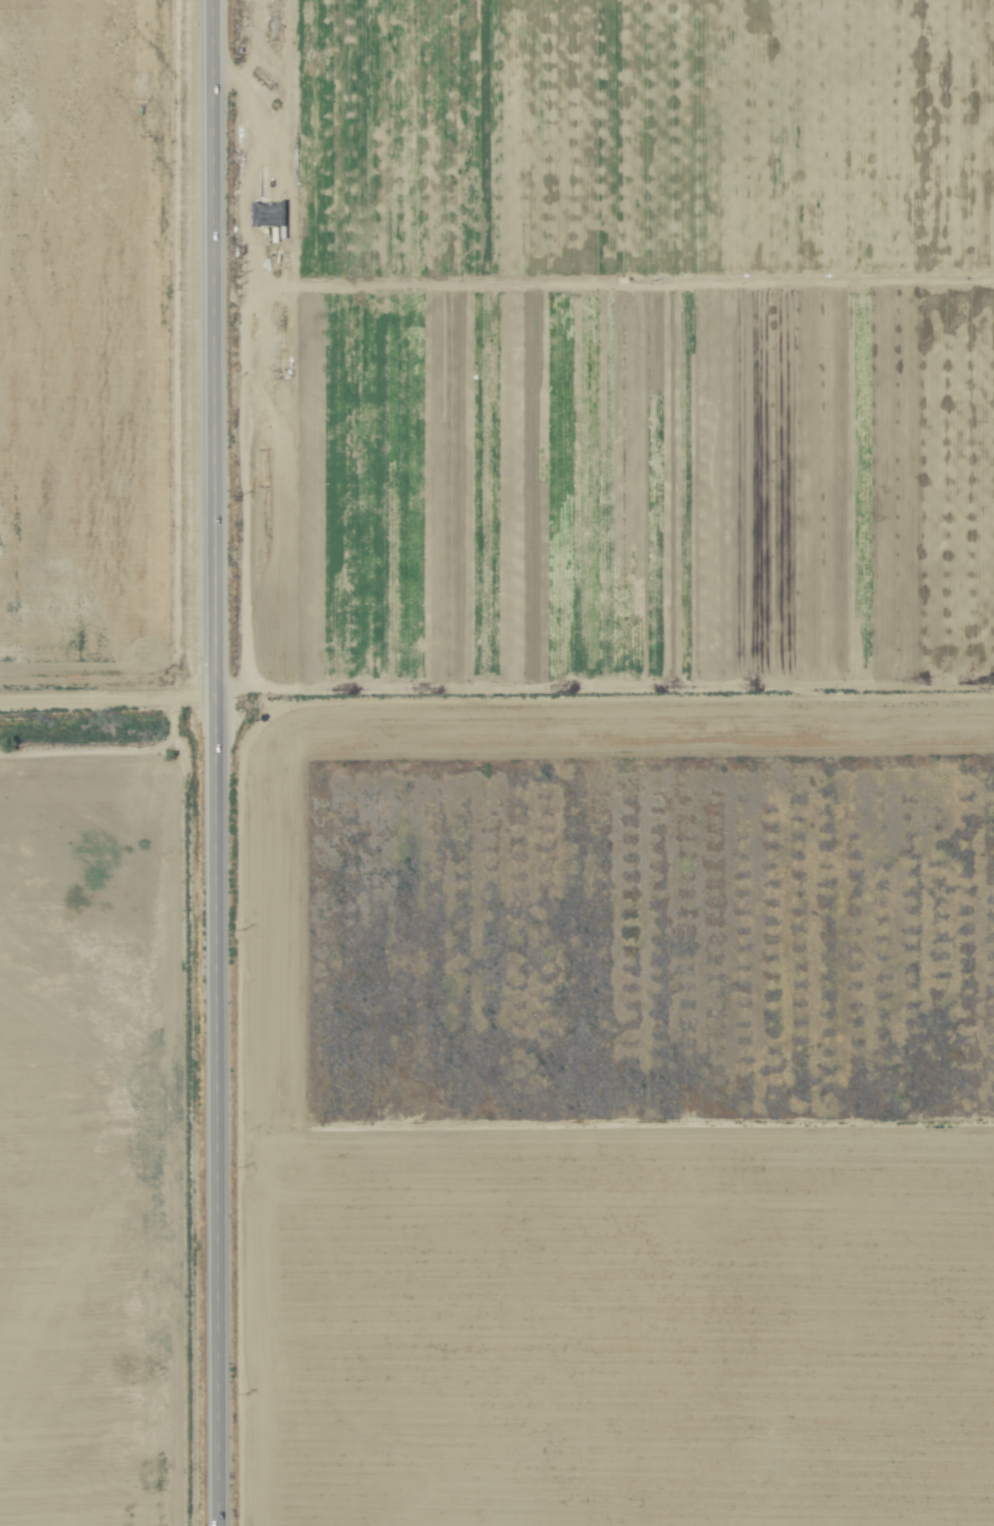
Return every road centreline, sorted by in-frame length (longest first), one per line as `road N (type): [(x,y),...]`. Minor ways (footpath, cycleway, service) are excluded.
road 1 (secondary): [(225,1525),(220,0)]
road 2 (residential): [(0,726),(222,730)]

